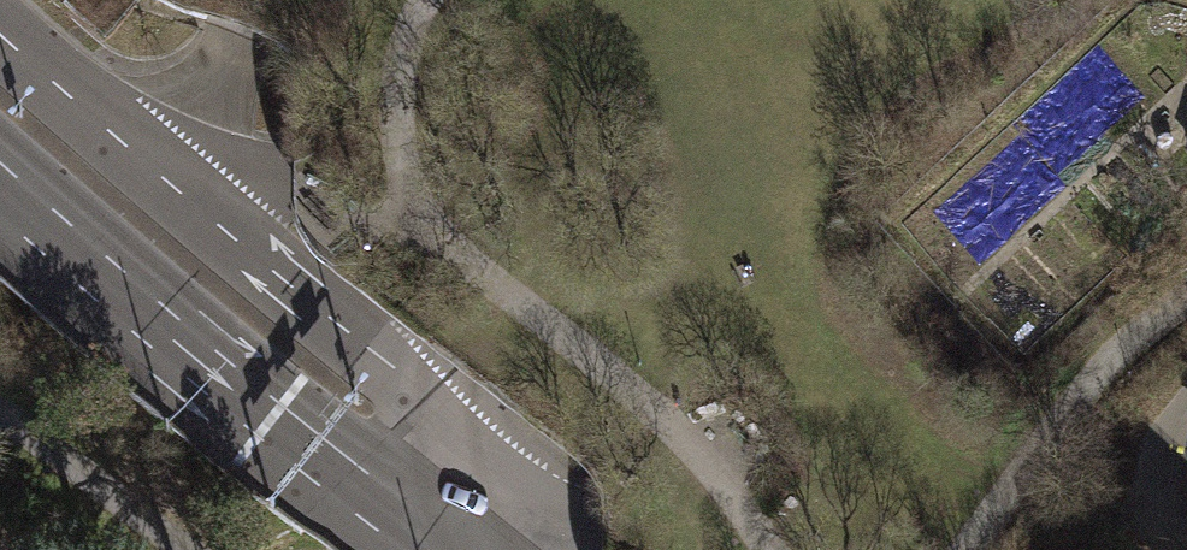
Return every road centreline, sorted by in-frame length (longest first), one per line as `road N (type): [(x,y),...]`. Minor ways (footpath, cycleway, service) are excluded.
road 1 (tertiary): [(0,202),(413,549)]
road 2 (trunk): [(880,470),(1017,283),(1186,123)]
road 3 (trunk): [(551,154),(403,221),(295,230),(154,181)]
road 4 (tertiary): [(426,396),(154,181)]
road 5 (trunk): [(595,545),(794,516),(880,470)]
road 6 (trunk): [(551,154),(517,189),(467,283),(426,396)]
road 7 (tertiary): [(595,545),(505,477),(426,396)]
road 8 (trunk): [(710,0),(551,154)]
road 9 (tertiary): [(154,181),(0,45)]
road 10 (trunk): [(426,396),(431,549)]

